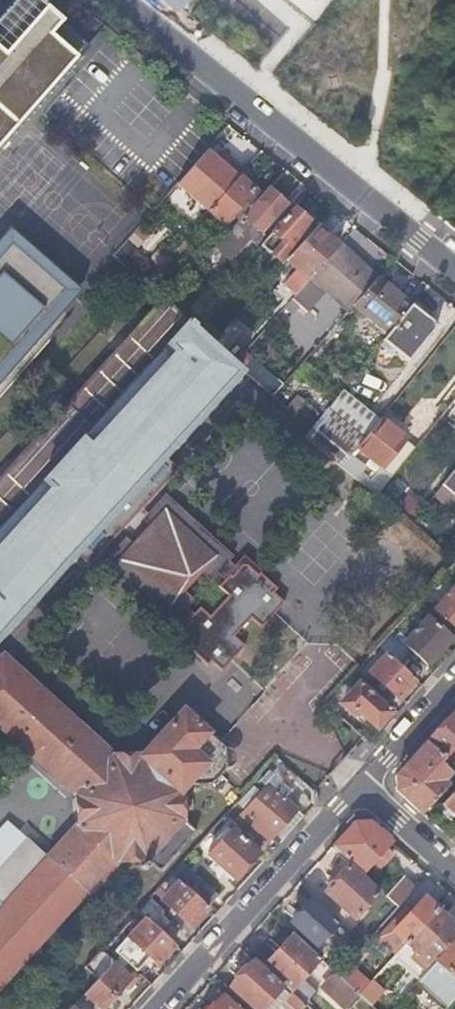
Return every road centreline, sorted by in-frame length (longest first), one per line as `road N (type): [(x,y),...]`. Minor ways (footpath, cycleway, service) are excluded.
road 1 (residential): [(122,0),(454,266)]
road 2 (residential): [(158,1008),(361,788)]
road 3 (residential): [(454,684),(361,788)]
road 4 (residential): [(361,788),(454,873)]

